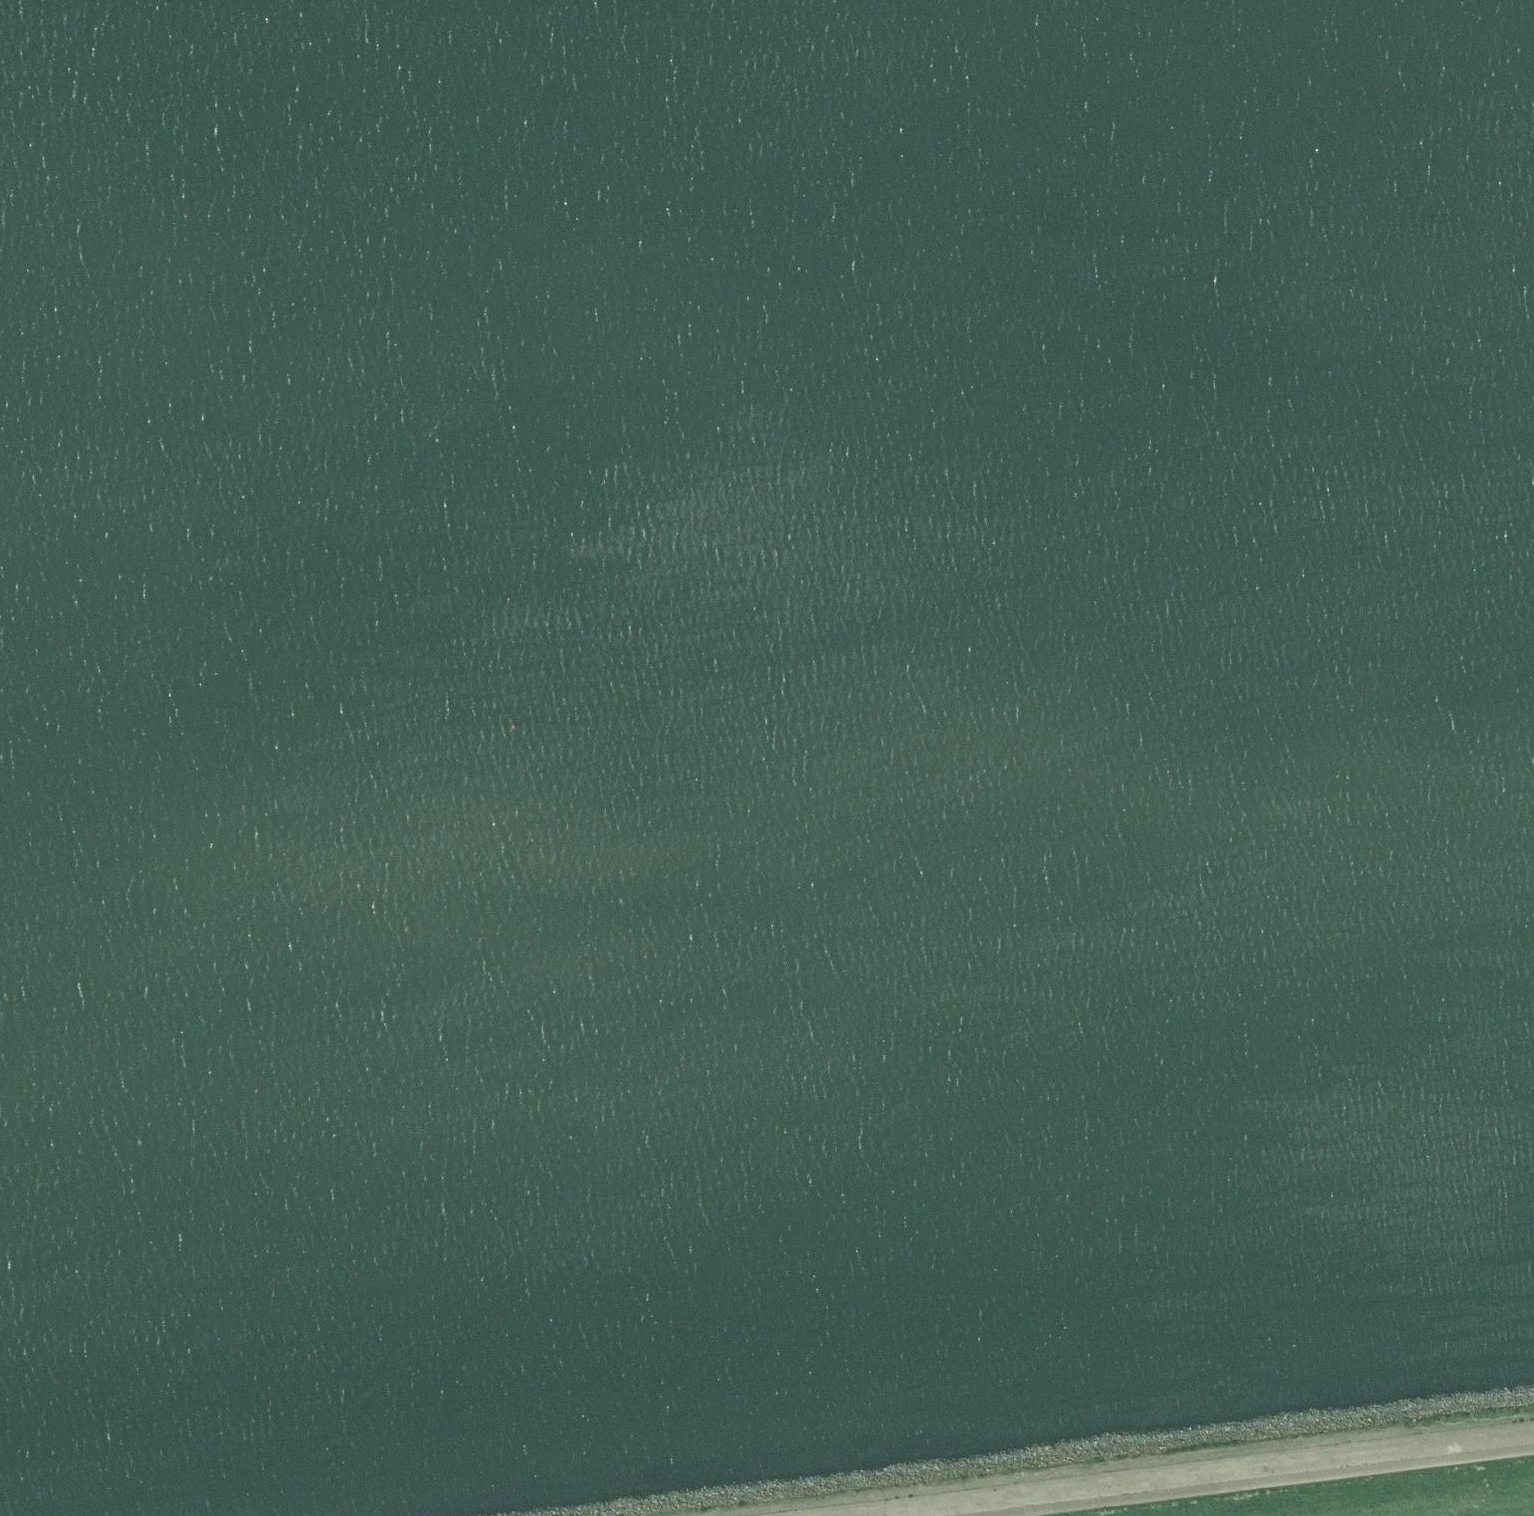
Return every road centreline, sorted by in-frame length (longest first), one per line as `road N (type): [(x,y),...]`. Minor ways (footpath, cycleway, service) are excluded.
road 1 (unclassified): [(994,1515),(1533,1449)]

